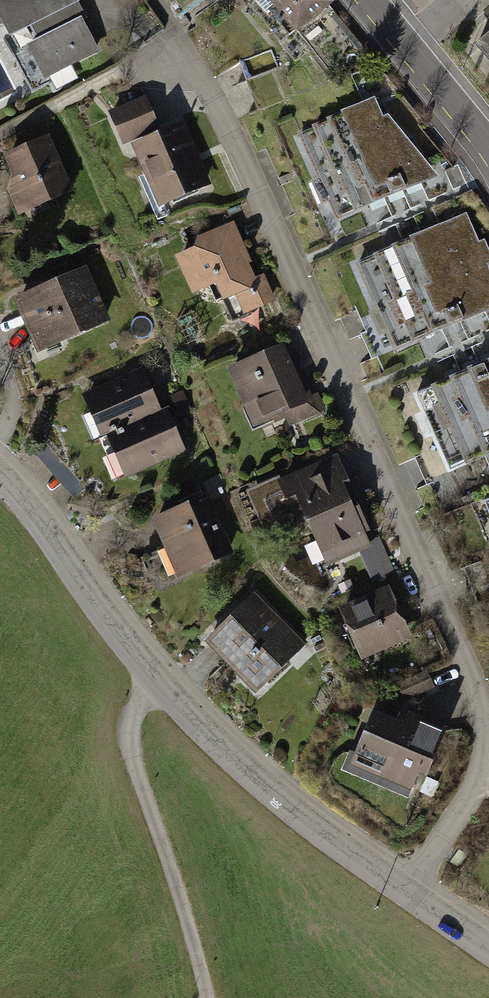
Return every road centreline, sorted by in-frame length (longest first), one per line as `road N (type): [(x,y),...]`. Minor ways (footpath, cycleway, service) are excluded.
road 1 (residential): [(181,42),(421,542),(477,701),(484,729),(477,791),(407,890)]
road 2 (unclassified): [(207,997),(130,745),(137,708),(162,683)]
road 3 (residential): [(162,683),(269,787),(407,890)]
road 4 (residential): [(0,474),(162,683)]
road 5 (tertiary): [(372,0),(488,154)]

